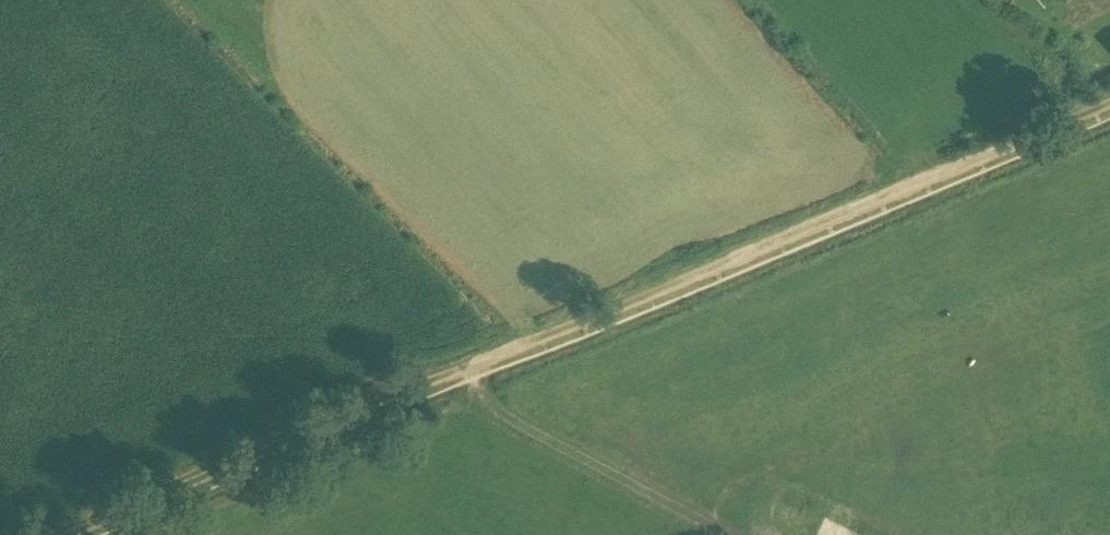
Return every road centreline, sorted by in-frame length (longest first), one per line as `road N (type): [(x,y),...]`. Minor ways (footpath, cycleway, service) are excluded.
road 1 (track): [(1109,105),(456,368)]
road 2 (track): [(456,368),(61,534)]
road 3 (track): [(456,368),(496,409),(737,534)]

